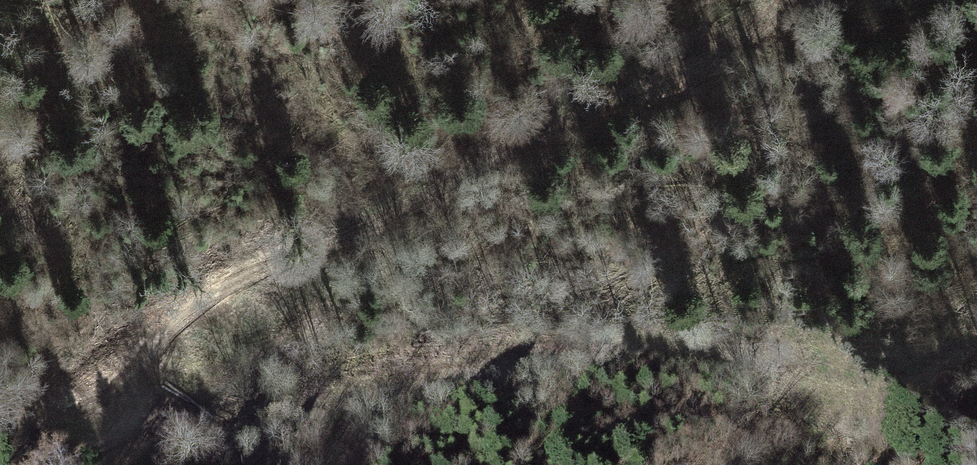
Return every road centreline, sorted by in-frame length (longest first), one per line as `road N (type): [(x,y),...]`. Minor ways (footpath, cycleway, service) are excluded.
road 1 (track): [(778,0),(733,35),(379,215),(184,302),(160,324),(144,364),(156,413),(63,464)]
road 2 (track): [(976,337),(905,371),(861,375),(710,346),(643,342),(547,350),(221,423),(156,413)]
road 3 (track): [(0,429),(147,393)]

